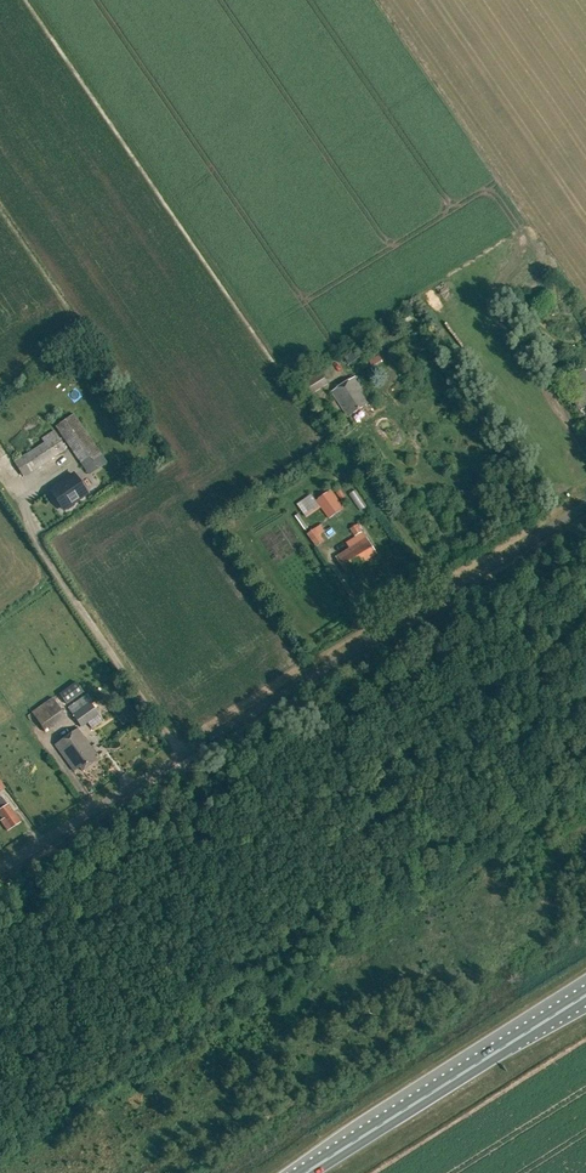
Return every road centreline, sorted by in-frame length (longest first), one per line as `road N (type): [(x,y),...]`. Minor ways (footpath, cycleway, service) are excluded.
road 1 (unclassified): [(0,867),(585,505)]
road 2 (trunk): [(305,1172),(585,995)]

